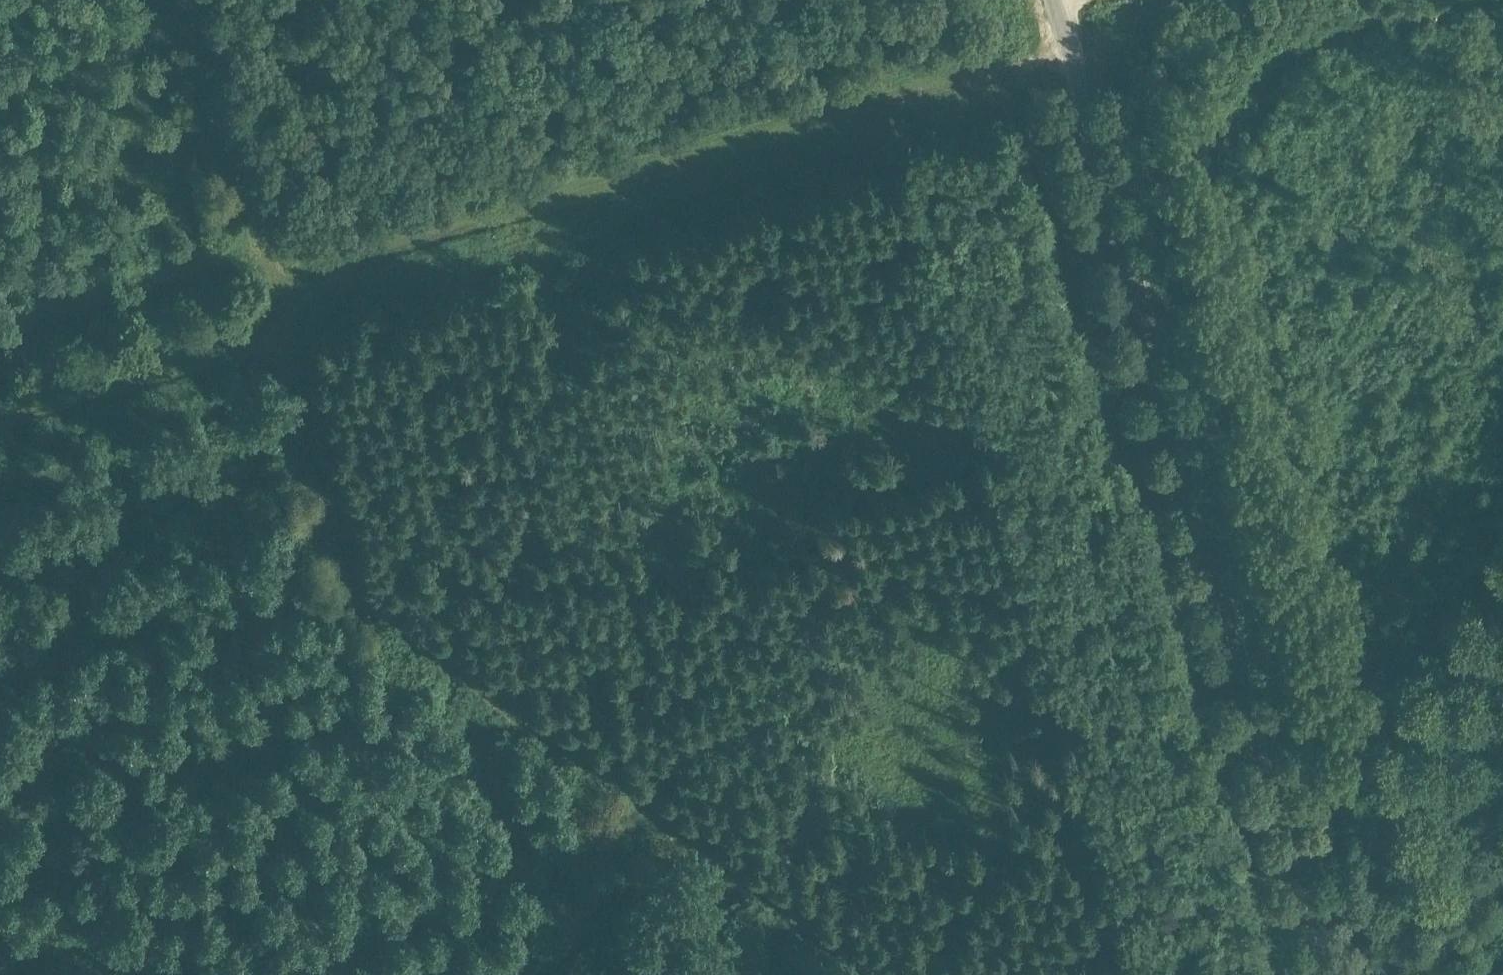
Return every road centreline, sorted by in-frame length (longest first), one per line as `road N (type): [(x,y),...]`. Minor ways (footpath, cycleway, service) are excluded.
road 1 (tertiary): [(1352,974),(1053,0)]

